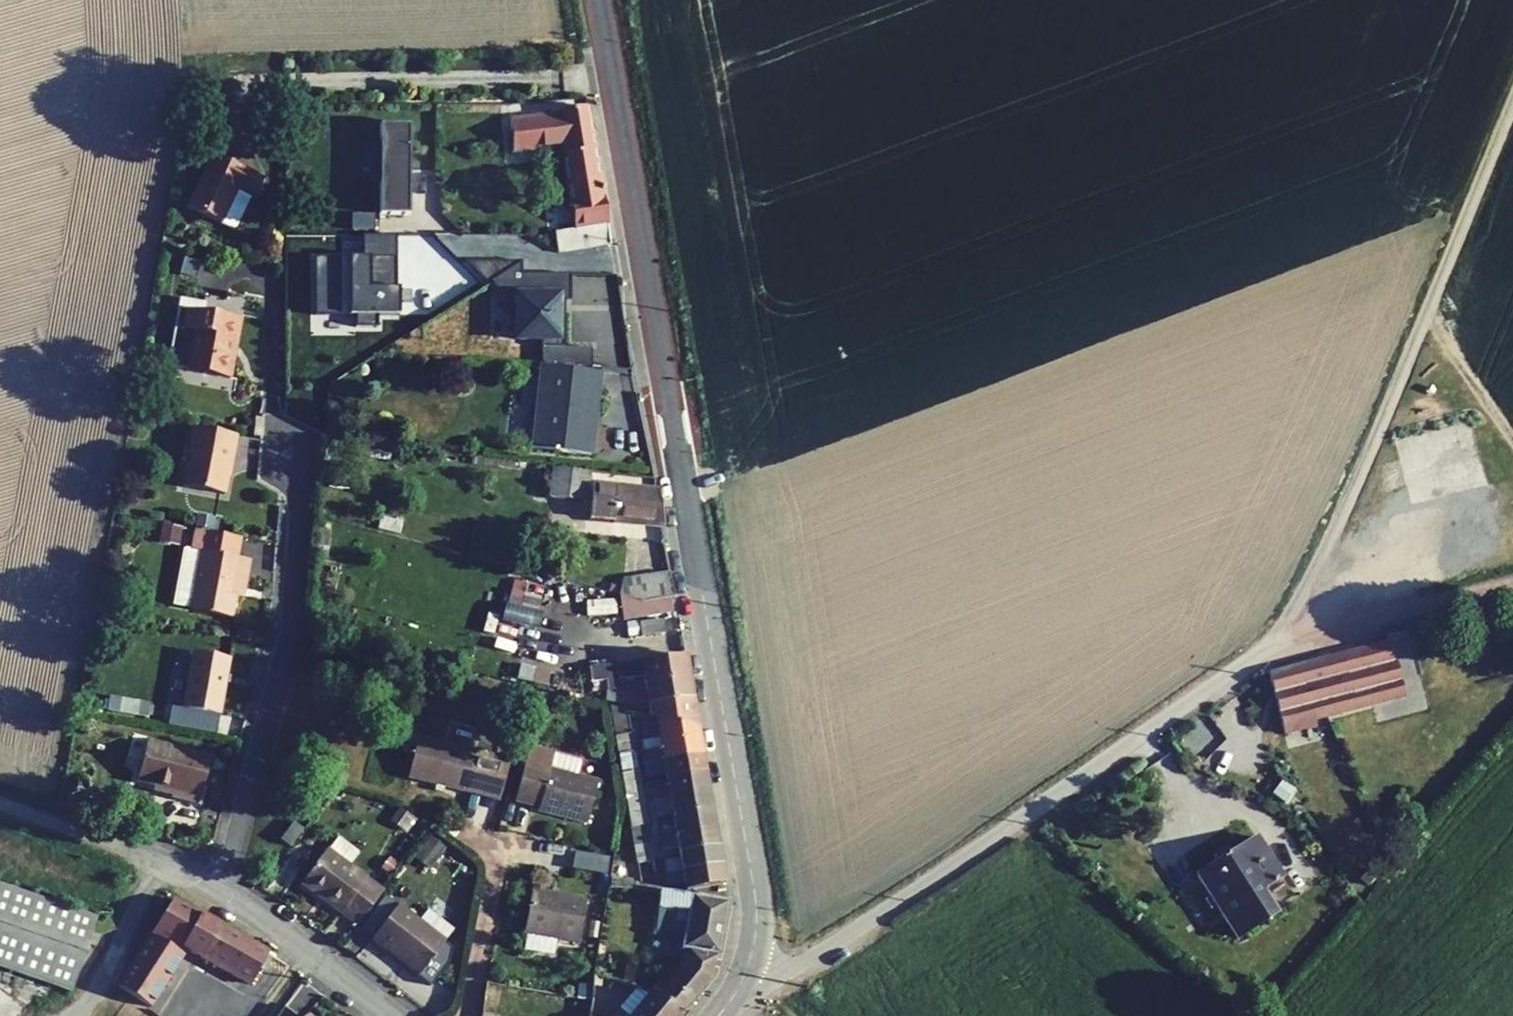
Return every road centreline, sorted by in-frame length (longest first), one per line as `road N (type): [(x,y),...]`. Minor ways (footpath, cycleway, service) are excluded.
road 1 (tertiary): [(598,0),(756,899),(745,970),(718,1015)]
road 2 (track): [(1293,633),(1297,604),(1512,102)]
road 3 (residential): [(220,891),(289,623),(297,513),(287,456)]
road 4 (unclassified): [(0,804),(220,891)]
road 5 (track): [(1293,633),(1512,584)]
road 6 (unclassified): [(220,891),(388,1015)]
road 7 (residential): [(465,1015),(498,850)]
road 8 (track): [(1512,438),(1425,318)]

